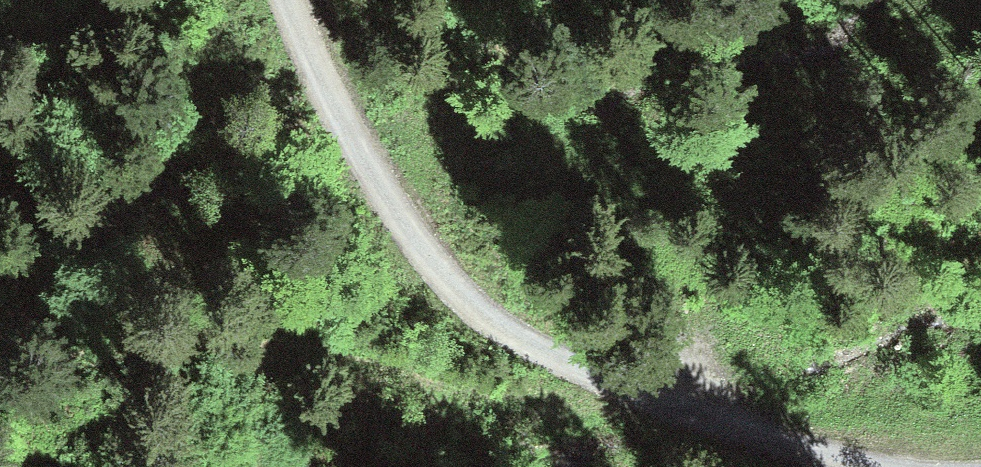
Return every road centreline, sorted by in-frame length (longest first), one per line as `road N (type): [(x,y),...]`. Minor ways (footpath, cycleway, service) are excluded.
road 1 (track): [(861,466),(618,388),(490,320),(415,242),(378,185),(287,0)]
road 2 (track): [(618,388),(532,403),(255,347),(175,346),(0,383)]

